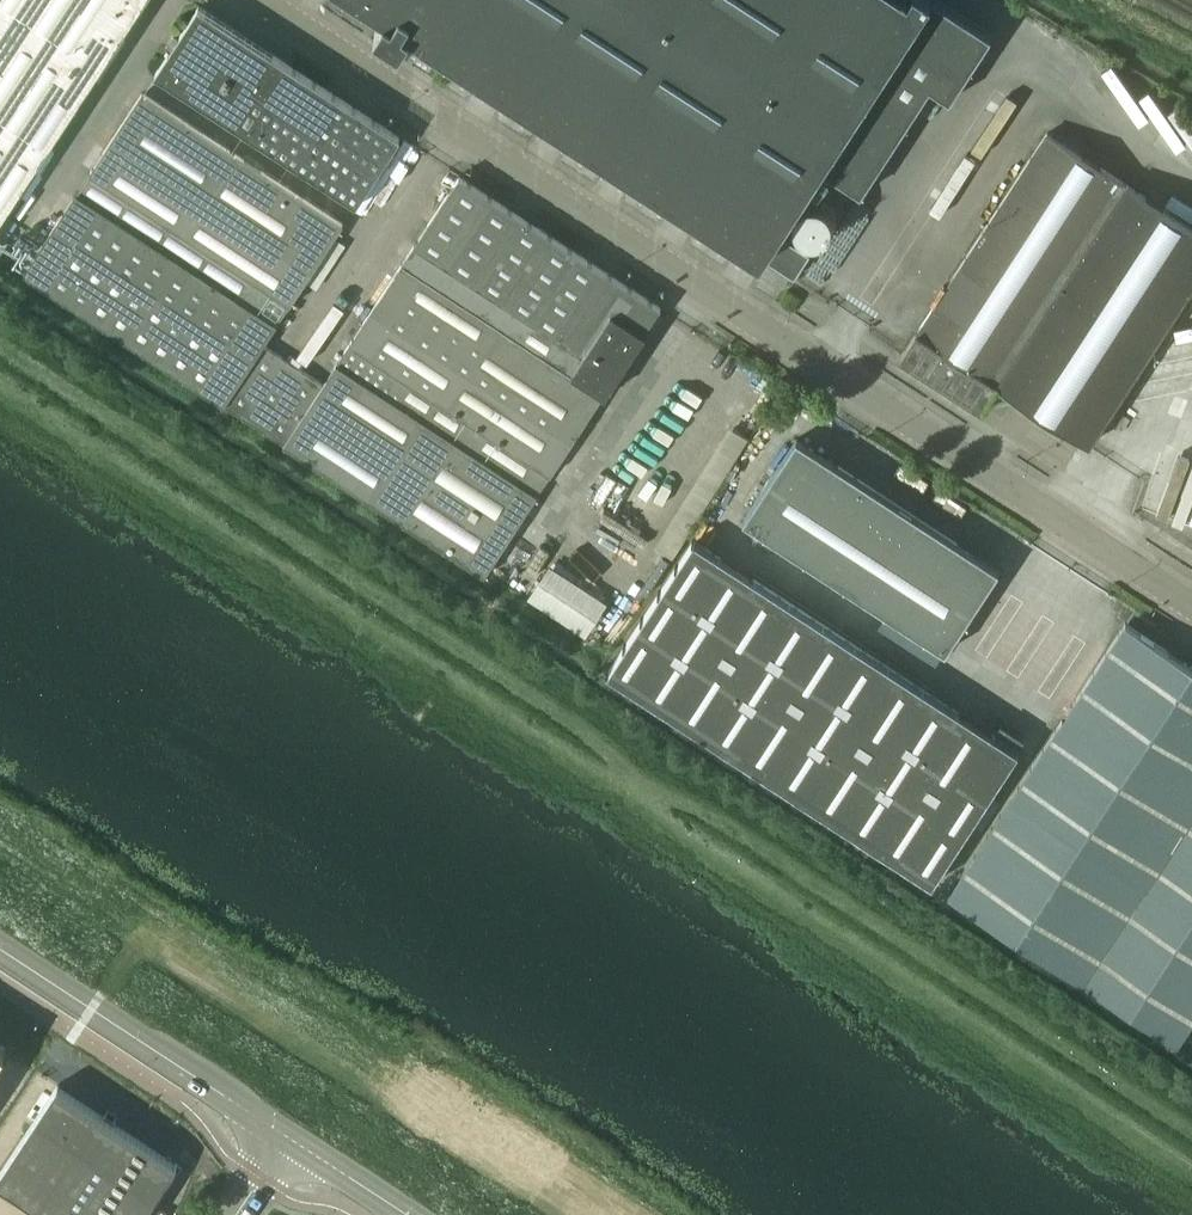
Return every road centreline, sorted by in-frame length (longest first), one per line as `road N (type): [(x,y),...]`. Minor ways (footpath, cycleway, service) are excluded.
road 1 (track): [(0,345),(1191,1130)]
road 2 (tertiary): [(1191,604),(258,0)]
road 3 (tertiary): [(0,951),(285,1140)]
road 4 (tertiary): [(285,1140),(400,1214)]

